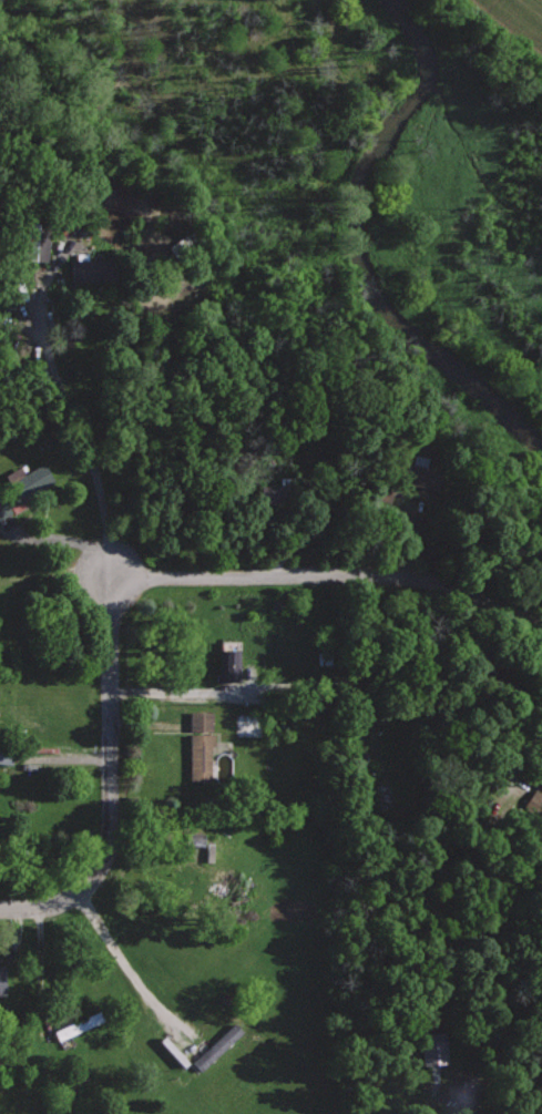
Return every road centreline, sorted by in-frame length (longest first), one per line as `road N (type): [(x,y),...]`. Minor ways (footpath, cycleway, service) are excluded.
road 1 (residential): [(106,575),(378,574),(415,579),(541,628)]
road 2 (residential): [(0,906),(71,896),(102,862),(112,786),(106,575)]

